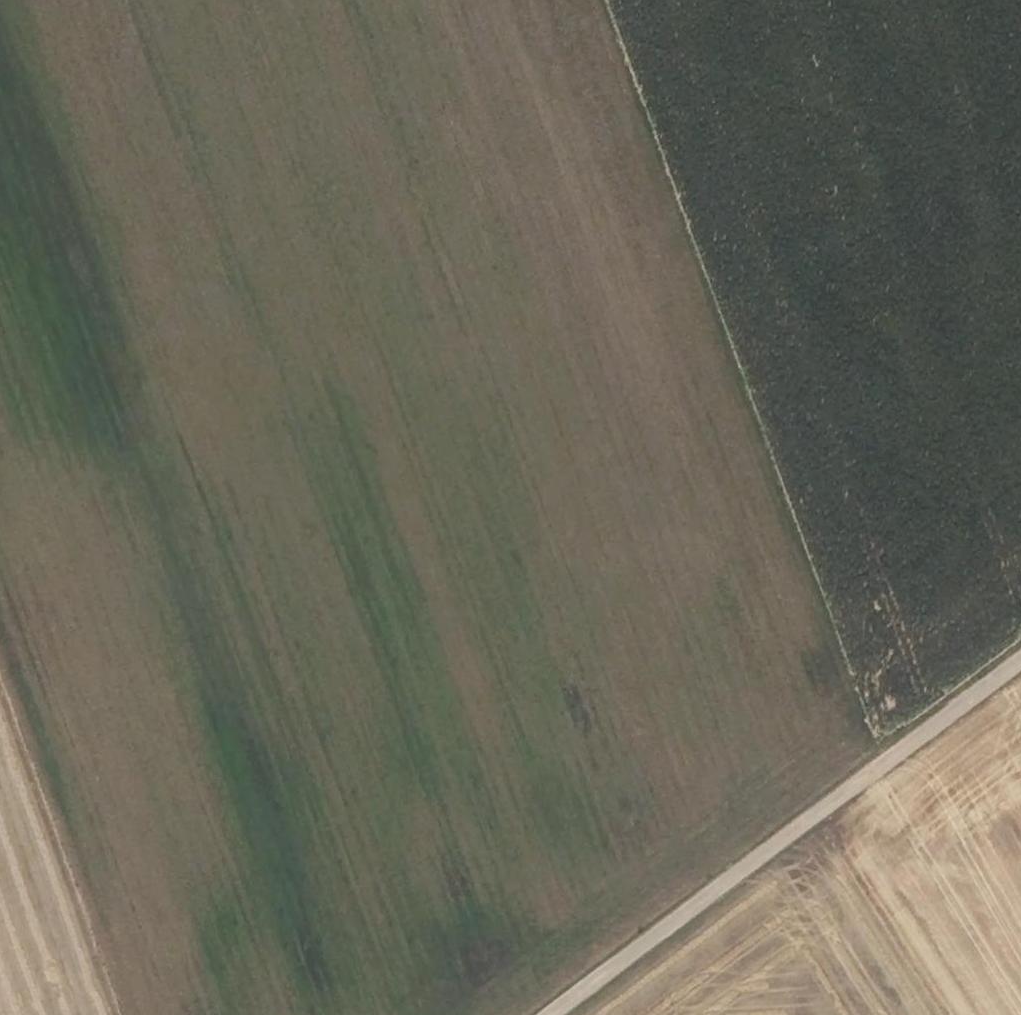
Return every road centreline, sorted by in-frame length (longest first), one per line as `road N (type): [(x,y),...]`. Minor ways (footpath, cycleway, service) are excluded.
road 1 (track): [(552,1014),(1020,659)]

